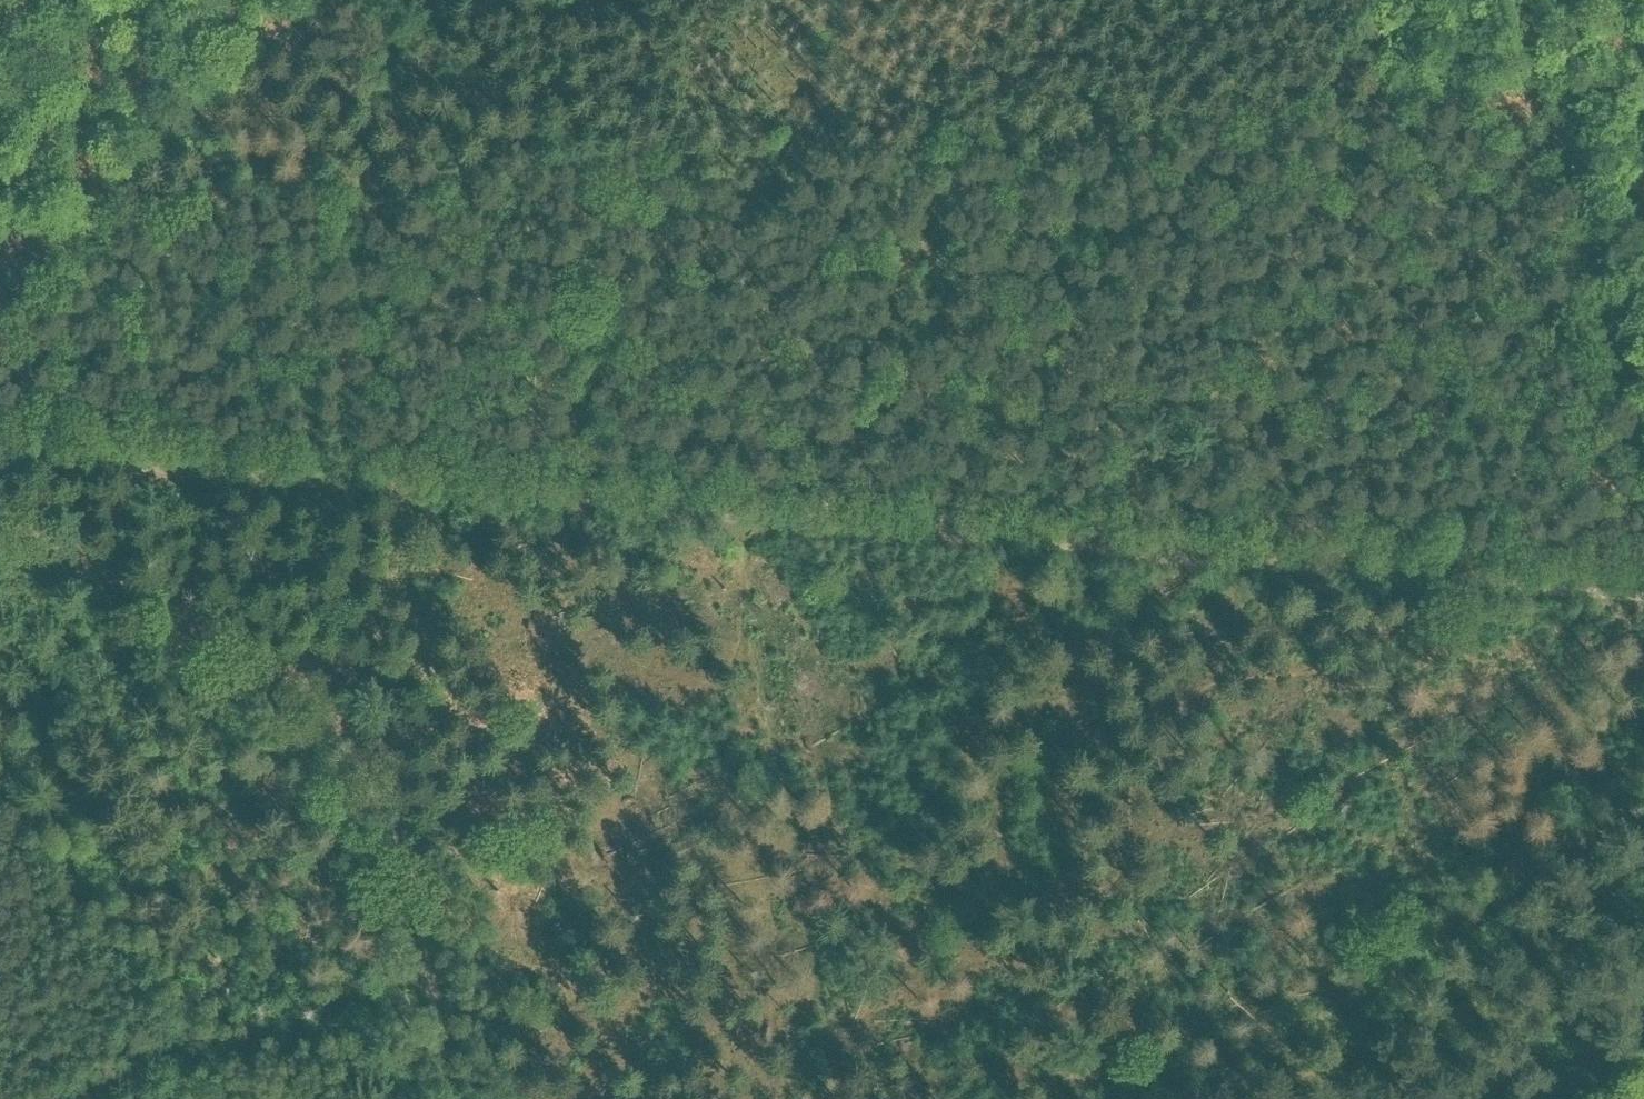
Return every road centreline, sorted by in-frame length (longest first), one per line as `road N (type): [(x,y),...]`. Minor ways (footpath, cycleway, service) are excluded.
road 1 (track): [(1643,589),(0,455)]
road 2 (track): [(451,1098),(408,882),(379,789),(330,725),(0,521)]
road 3 (track): [(0,314),(308,0)]

